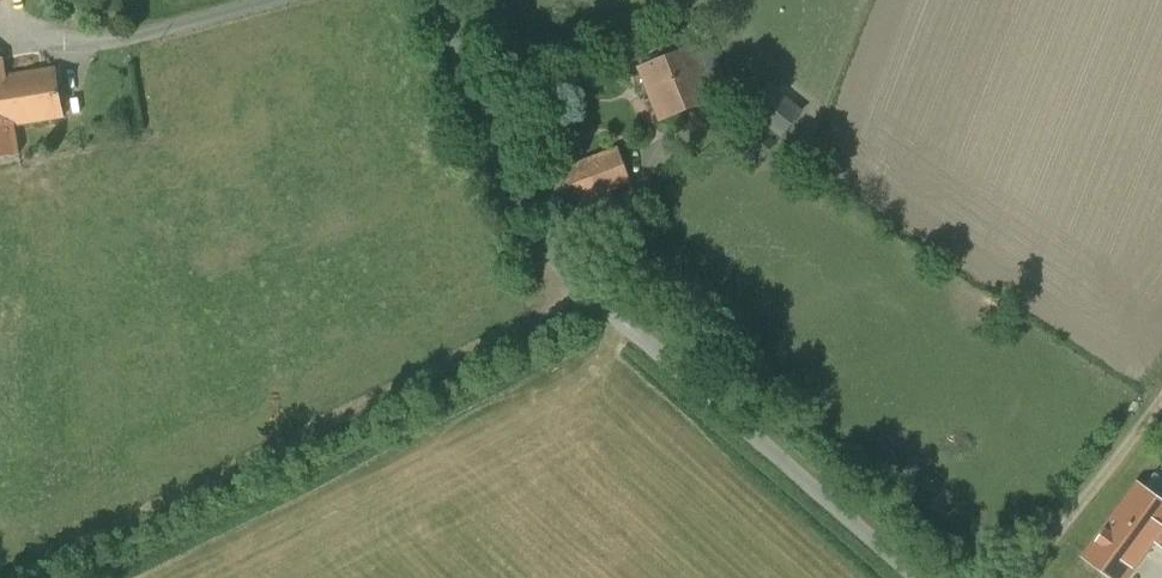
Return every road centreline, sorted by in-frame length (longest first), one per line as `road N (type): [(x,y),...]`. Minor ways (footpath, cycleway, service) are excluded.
road 1 (unclassified): [(454,0),(505,149),(563,245),(651,332),(938,577)]
road 2 (track): [(590,275),(355,406),(0,572)]
road 3 (track): [(1020,577),(1161,394)]

